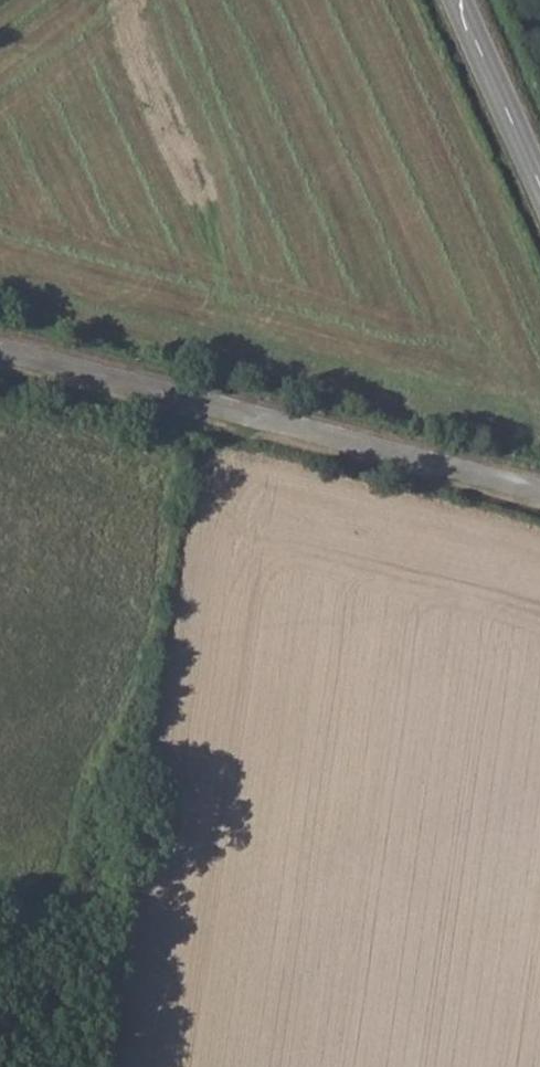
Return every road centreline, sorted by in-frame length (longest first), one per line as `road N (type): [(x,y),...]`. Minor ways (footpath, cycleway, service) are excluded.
road 1 (tertiary): [(539,187),(457,0)]

